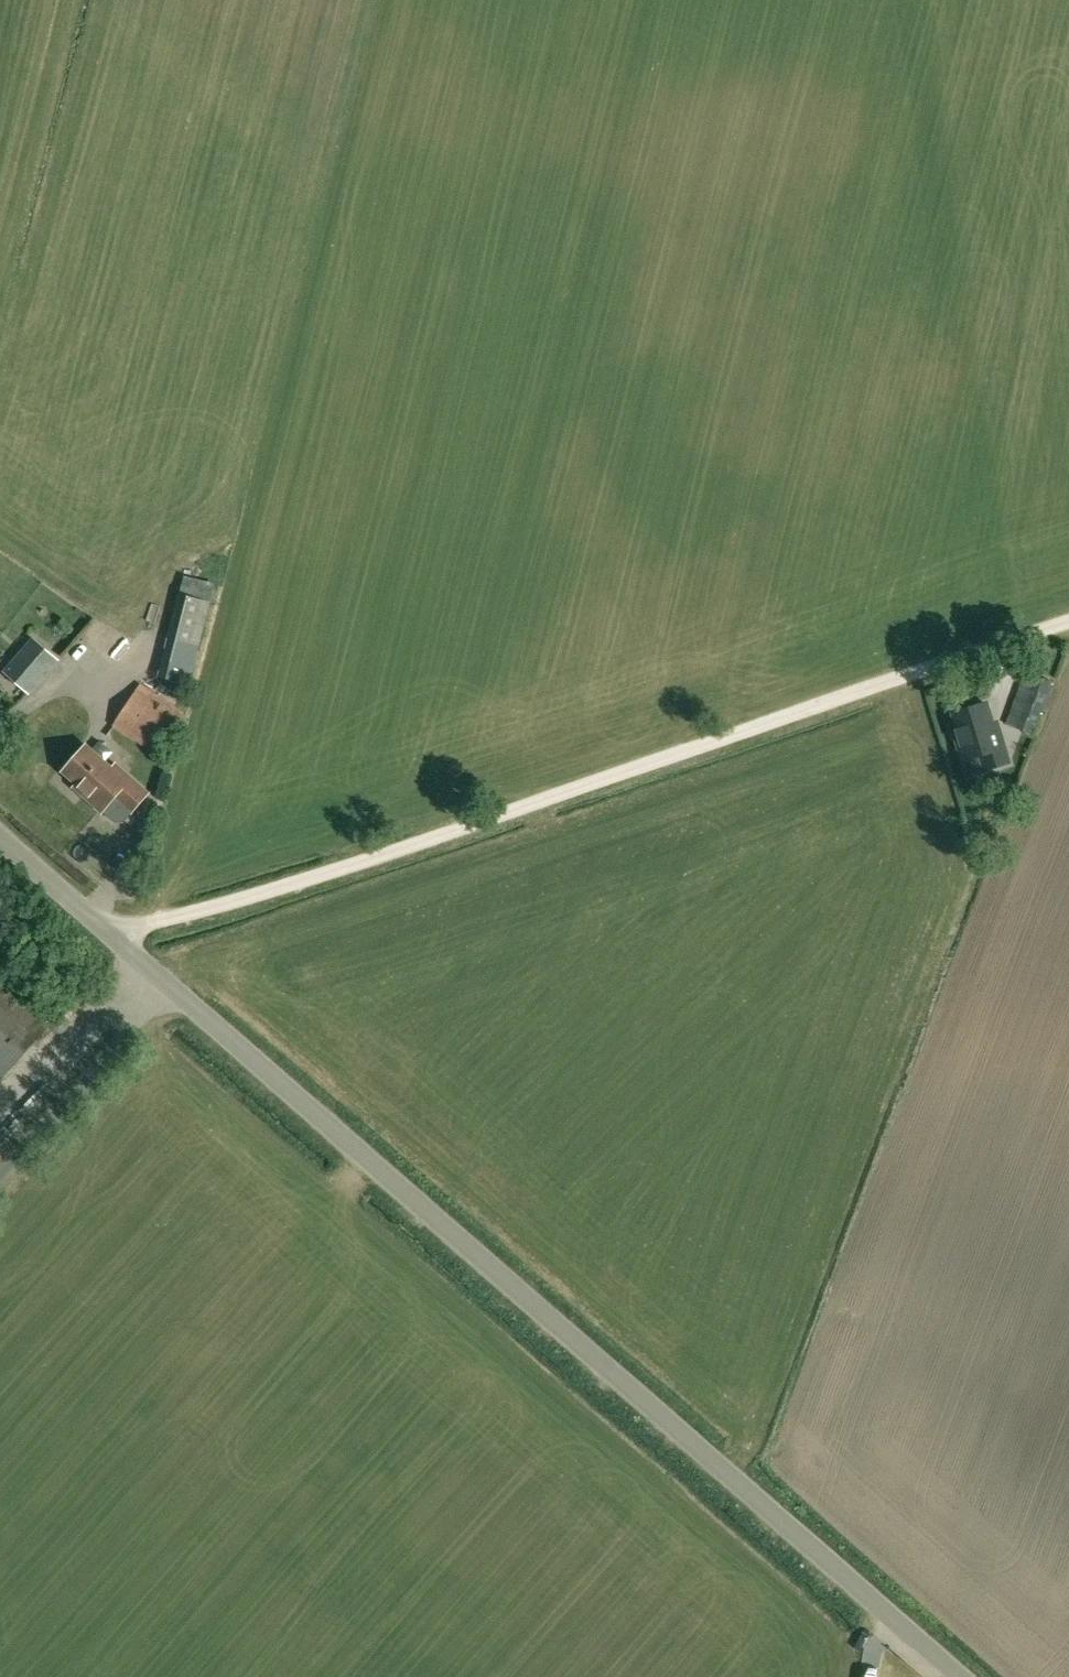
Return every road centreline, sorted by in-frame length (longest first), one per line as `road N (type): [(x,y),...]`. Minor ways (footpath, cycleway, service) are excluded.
road 1 (unclassified): [(957,1676),(0,836)]
road 2 (track): [(1068,628),(120,942)]

